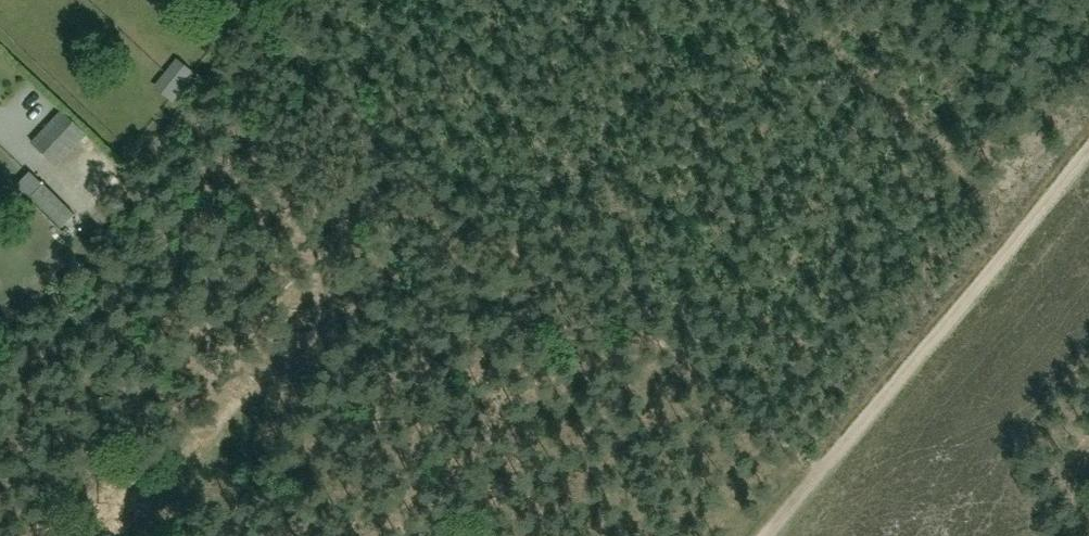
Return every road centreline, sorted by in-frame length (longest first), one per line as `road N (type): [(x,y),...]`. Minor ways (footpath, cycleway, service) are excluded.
road 1 (track): [(816,465),(668,347),(429,185),(273,52),(269,26),(293,0)]
road 2 (track): [(757,535),(1088,149)]

